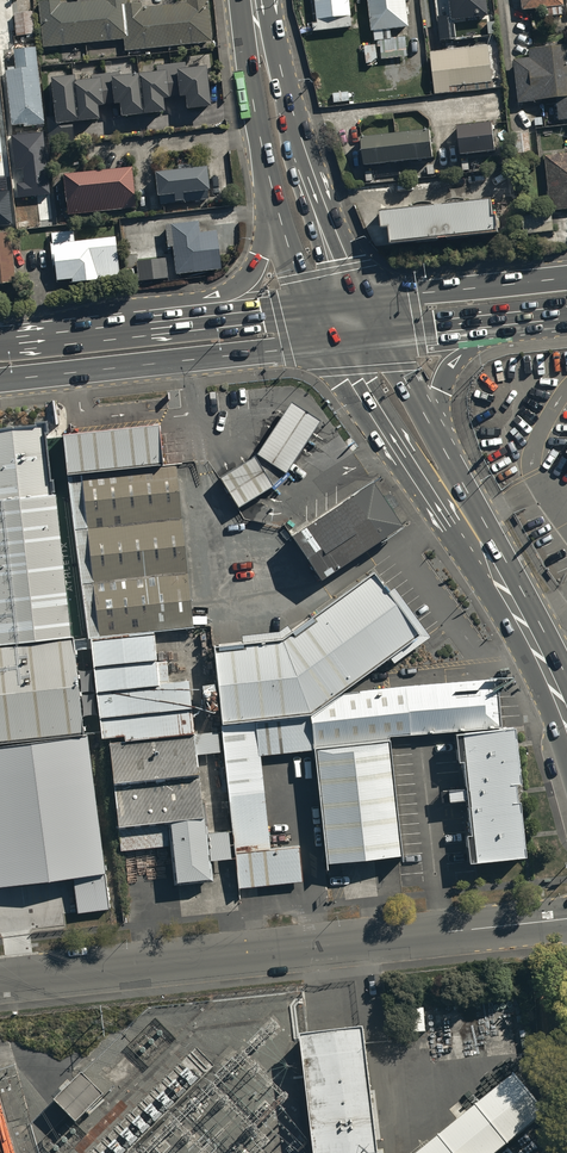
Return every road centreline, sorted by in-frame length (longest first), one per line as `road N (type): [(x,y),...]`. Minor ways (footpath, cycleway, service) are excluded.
road 1 (unclassified): [(0,980),(566,918)]
road 2 (primary): [(333,344),(0,380)]
road 3 (secondary): [(255,14),(361,299)]
road 4 (primary): [(81,330),(133,306),(242,285),(263,258),(271,190)]
road 5 (primary): [(566,718),(461,510)]
road 6 (primary): [(81,330),(312,305)]
road 7 (primary): [(461,510),(401,443),(333,344)]
road 8 (primary): [(361,299),(566,277)]
road 9 (secondary): [(271,190),(254,94),(255,14)]
road 10 (primary): [(519,323),(476,338),(450,365),(438,445)]
road 11 (primary): [(519,323),(381,339)]
road 12 (secondary): [(312,305),(271,190)]
road 13 (primary): [(381,339),(438,445)]

